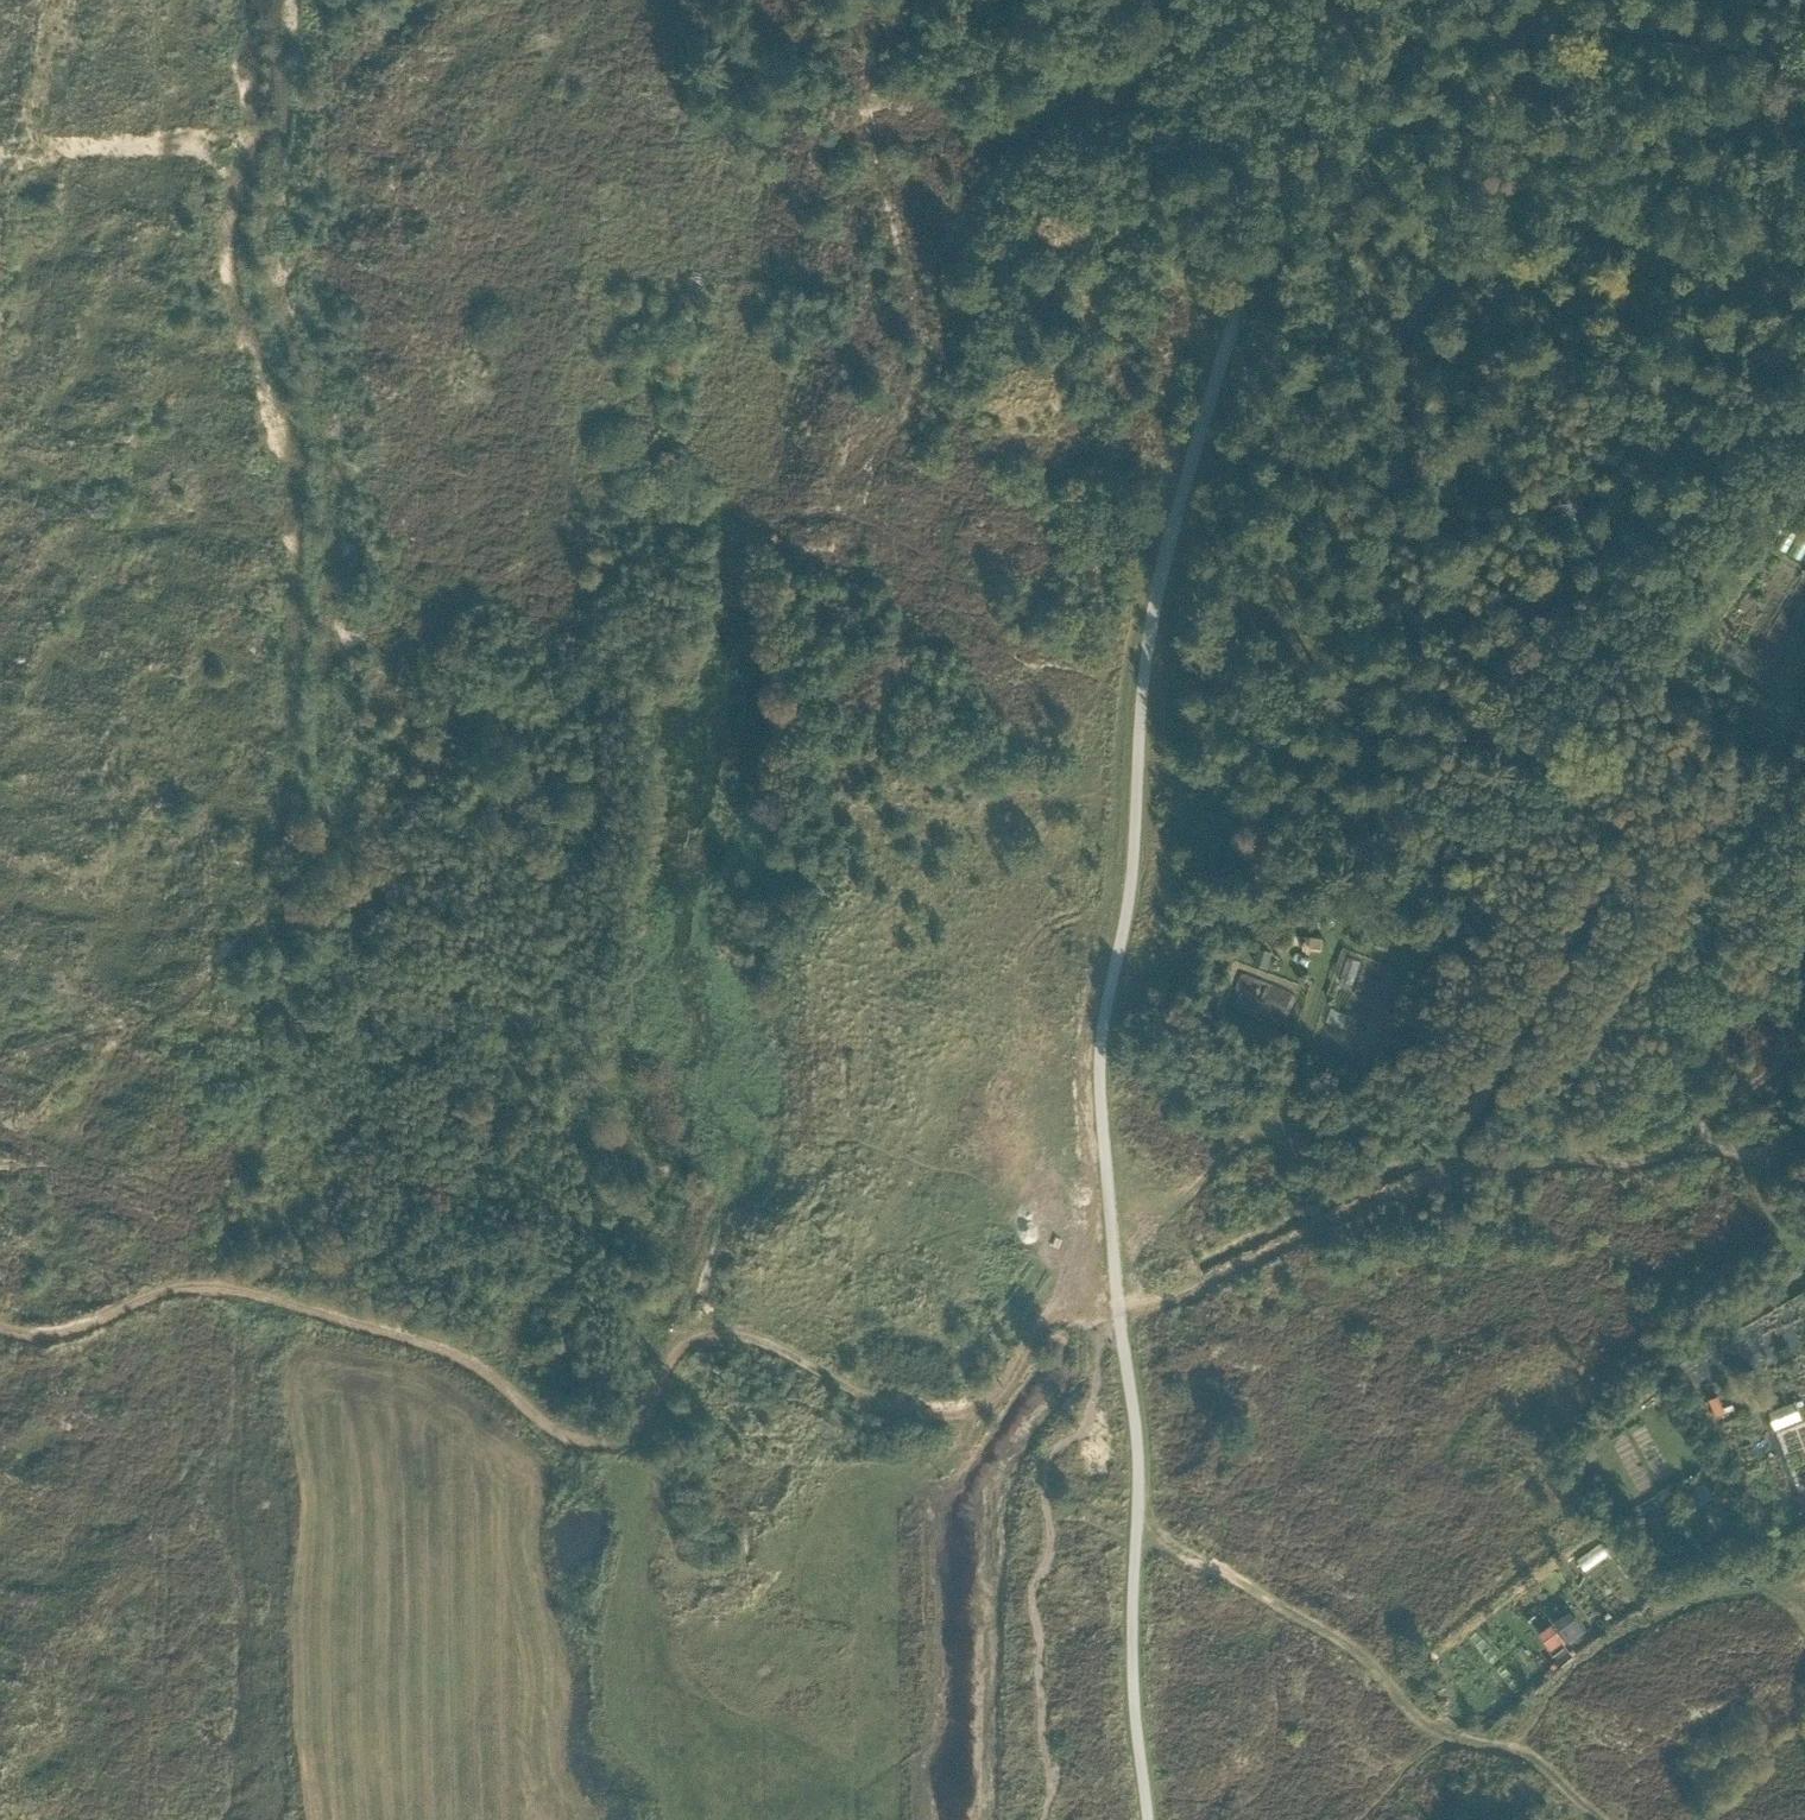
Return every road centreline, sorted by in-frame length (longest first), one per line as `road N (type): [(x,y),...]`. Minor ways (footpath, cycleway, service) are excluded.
road 1 (track): [(1117,1288),(1061,1304),(1001,1398),(982,1412),(899,1405),(770,1342),(713,1327),(664,1348),(644,1405),(618,1436),(590,1443),(556,1433),(463,1350),(421,1329),(220,1283),(158,1291),(93,1325),(50,1335),(0,1326)]
road 2 (track): [(1140,1528),(1351,1646),(1425,1722),(1453,1738),(1513,1744),(1596,1819)]
road 3 (track): [(1117,1288),(1162,1300),(1473,1165)]
road 4 (track): [(1276,1121),(1209,1175),(1117,1288)]
road 5 (track): [(1697,1140),(1627,1160),(1473,1165)]
road 6 (track): [(1697,1140),(1788,1046),(1804,1003)]
road 7 (track): [(1804,840),(1772,698)]

